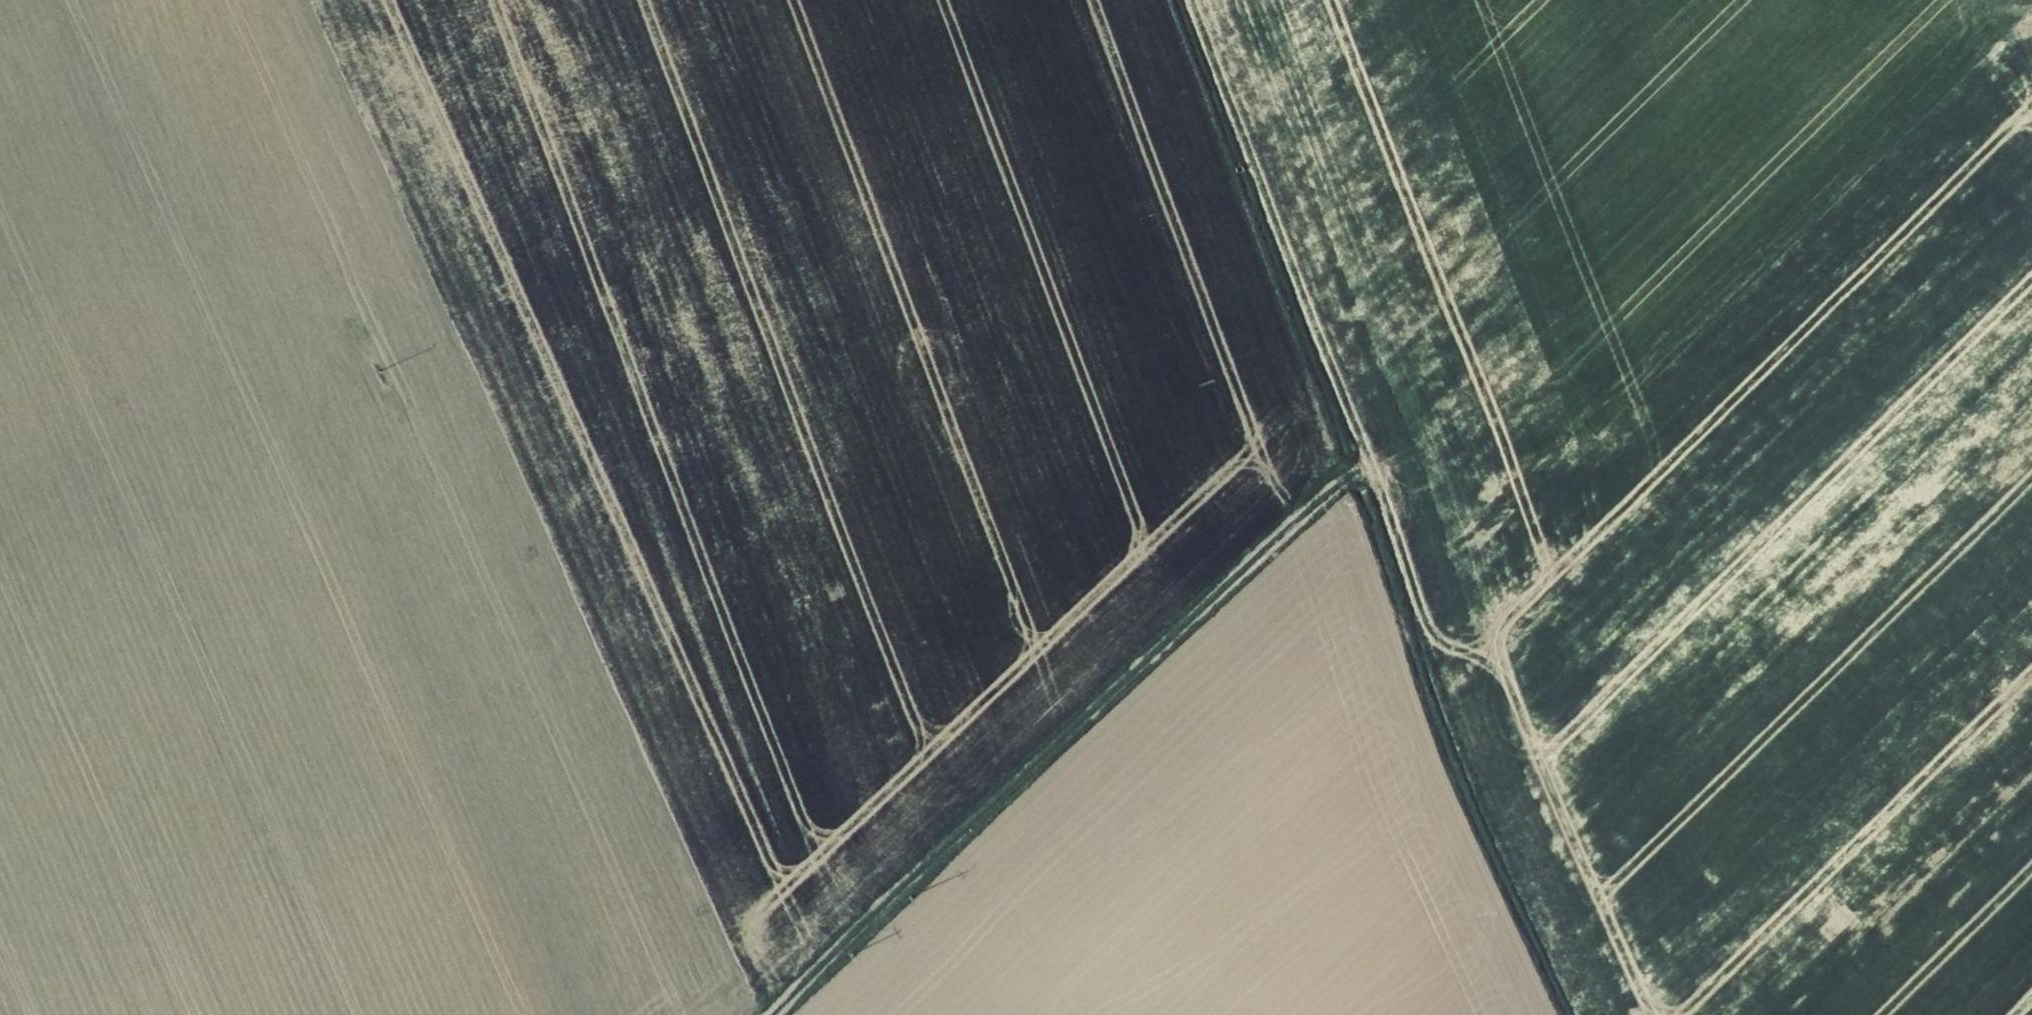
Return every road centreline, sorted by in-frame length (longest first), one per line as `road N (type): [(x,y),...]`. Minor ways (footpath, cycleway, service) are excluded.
road 1 (track): [(771,1014),(1341,489)]

